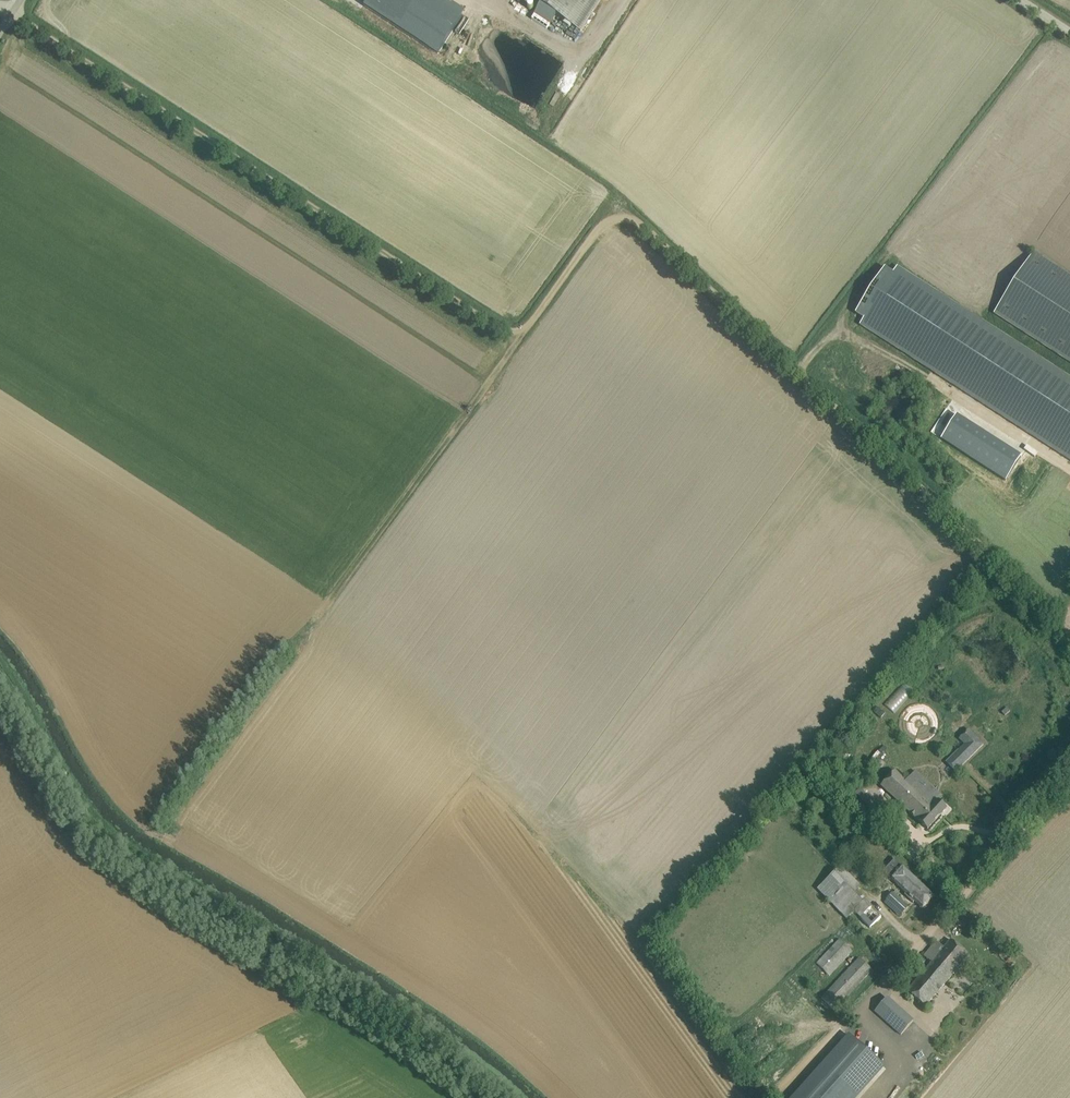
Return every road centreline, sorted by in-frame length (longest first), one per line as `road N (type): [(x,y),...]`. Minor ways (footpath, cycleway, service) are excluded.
road 1 (track): [(1069,612),(1054,614),(637,223),(613,218),(532,322),(510,334),(7,14)]

